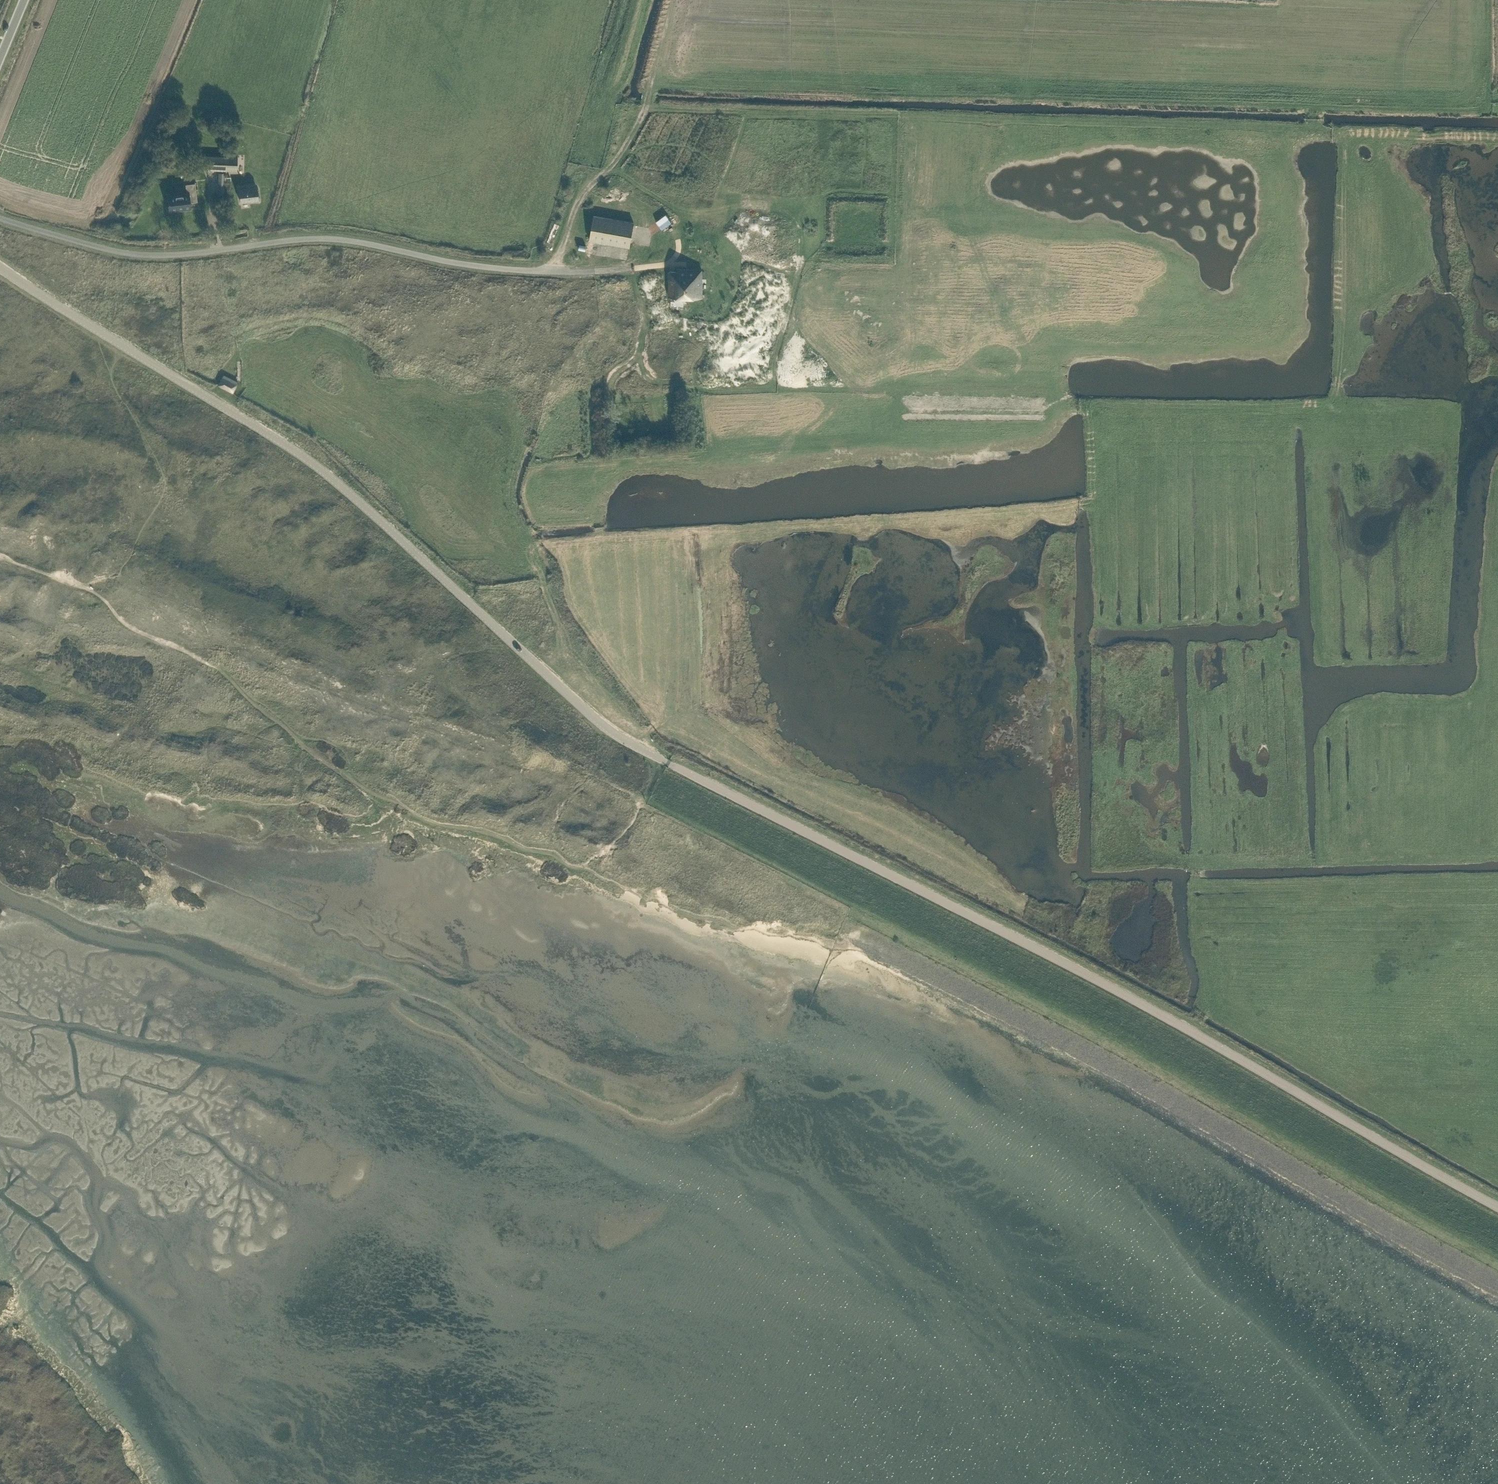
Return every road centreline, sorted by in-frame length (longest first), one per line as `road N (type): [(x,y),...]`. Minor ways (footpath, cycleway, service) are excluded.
road 1 (unclassified): [(0,270),(321,473),(635,748),(1106,987),(1497,1208)]
road 2 (track): [(671,0),(650,119),(642,139),(583,193),(567,274)]

